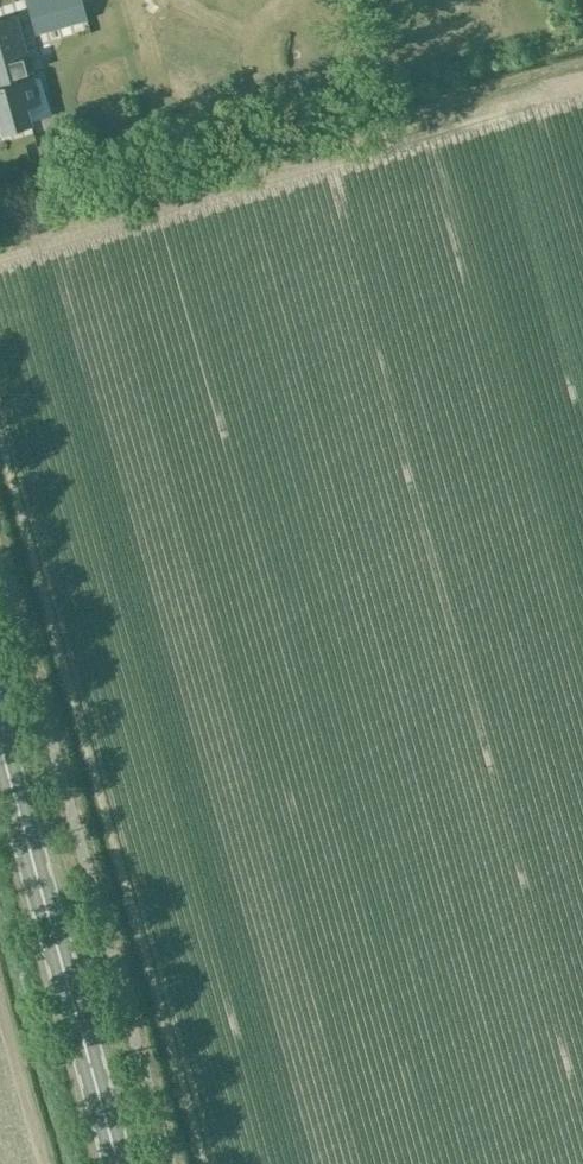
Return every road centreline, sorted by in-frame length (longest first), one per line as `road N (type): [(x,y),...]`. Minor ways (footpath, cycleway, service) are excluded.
road 1 (secondary): [(117,1163),(0,748)]

